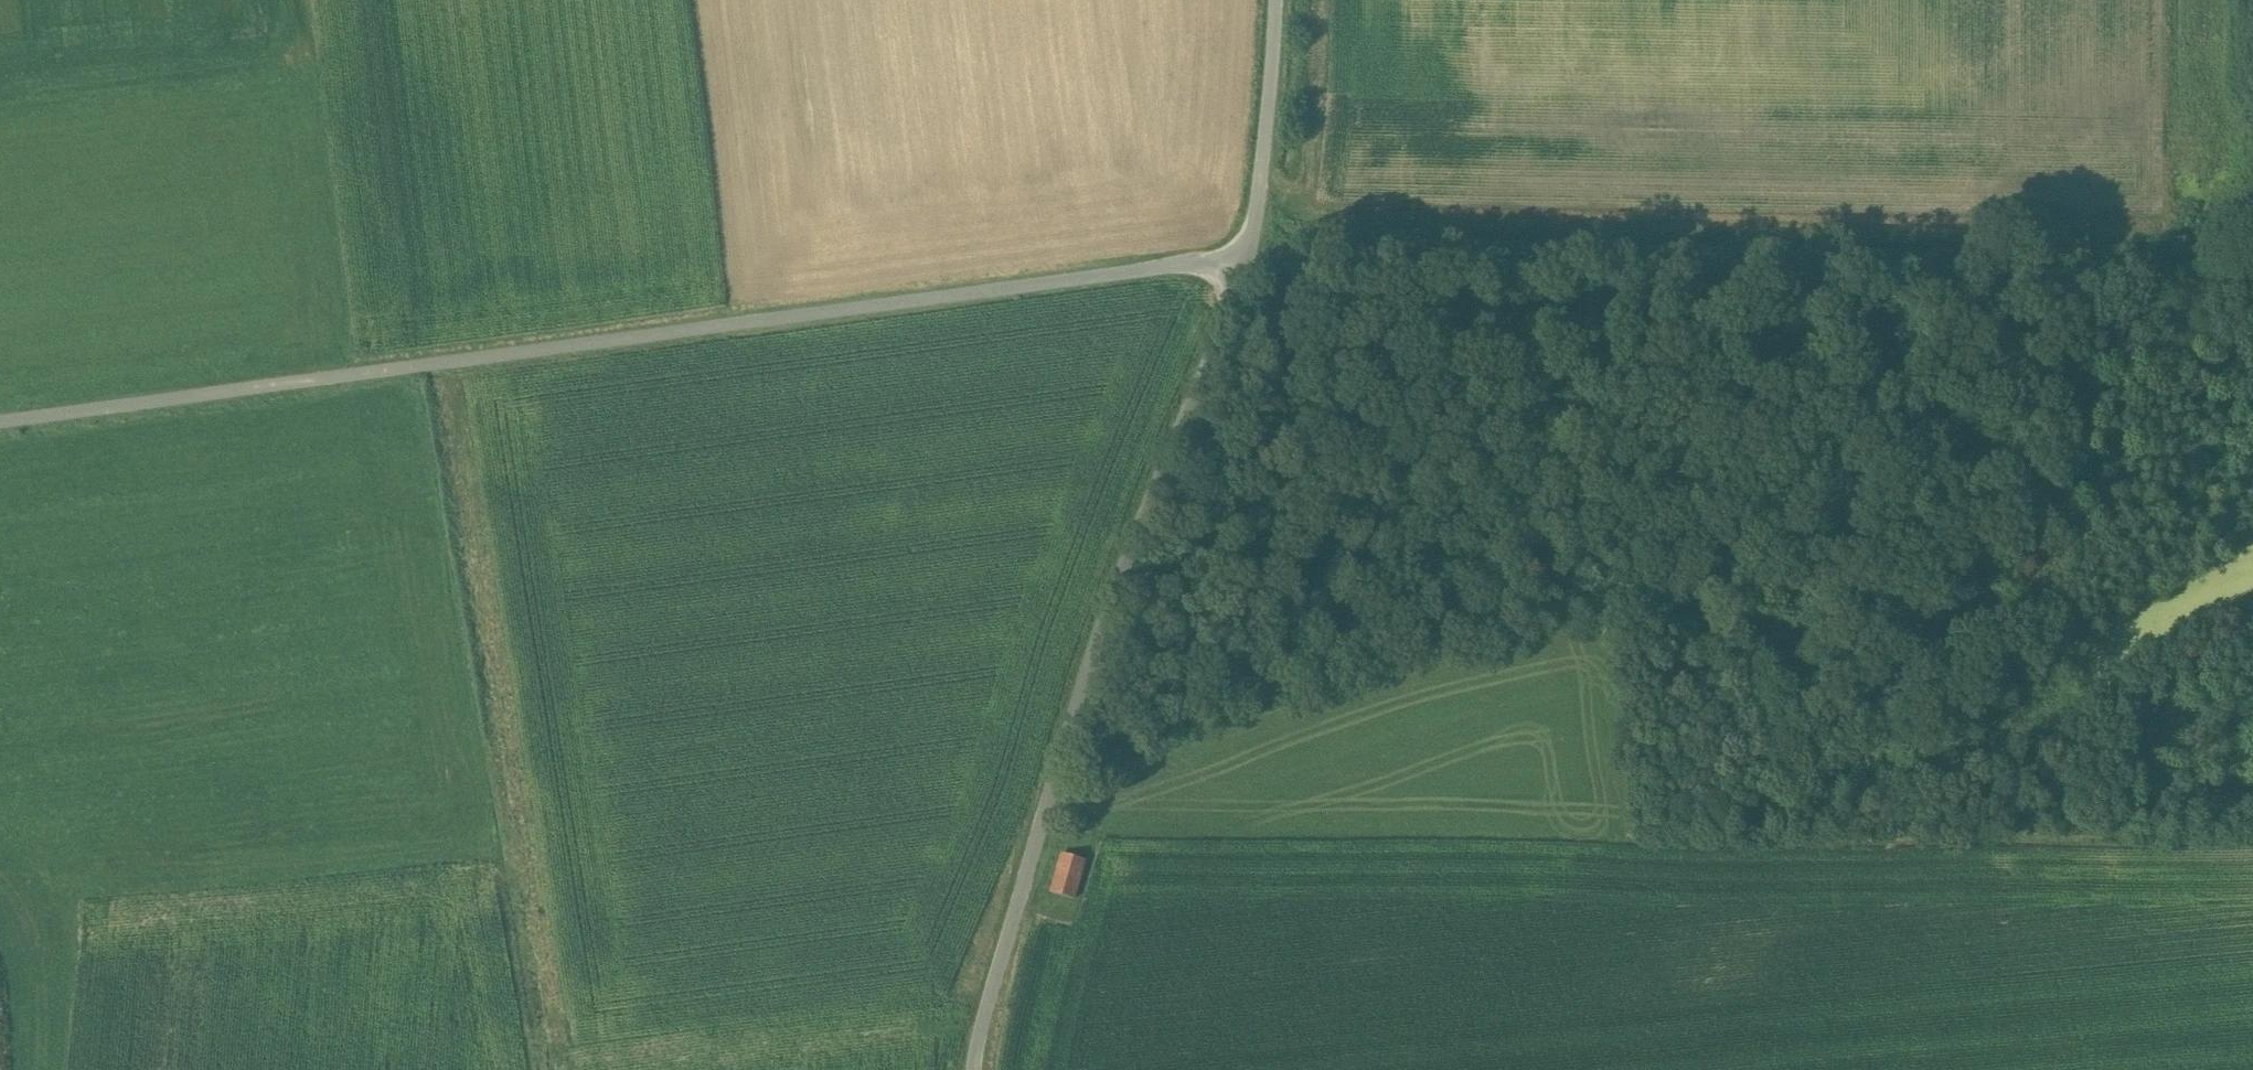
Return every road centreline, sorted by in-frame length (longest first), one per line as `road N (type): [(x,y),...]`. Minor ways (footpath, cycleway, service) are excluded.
road 1 (unclassified): [(0,416),(1254,250)]
road 2 (unclassified): [(979,1069),(1000,971),(1101,638),(1254,250)]
road 3 (unclassified): [(1254,250),(1274,0)]

